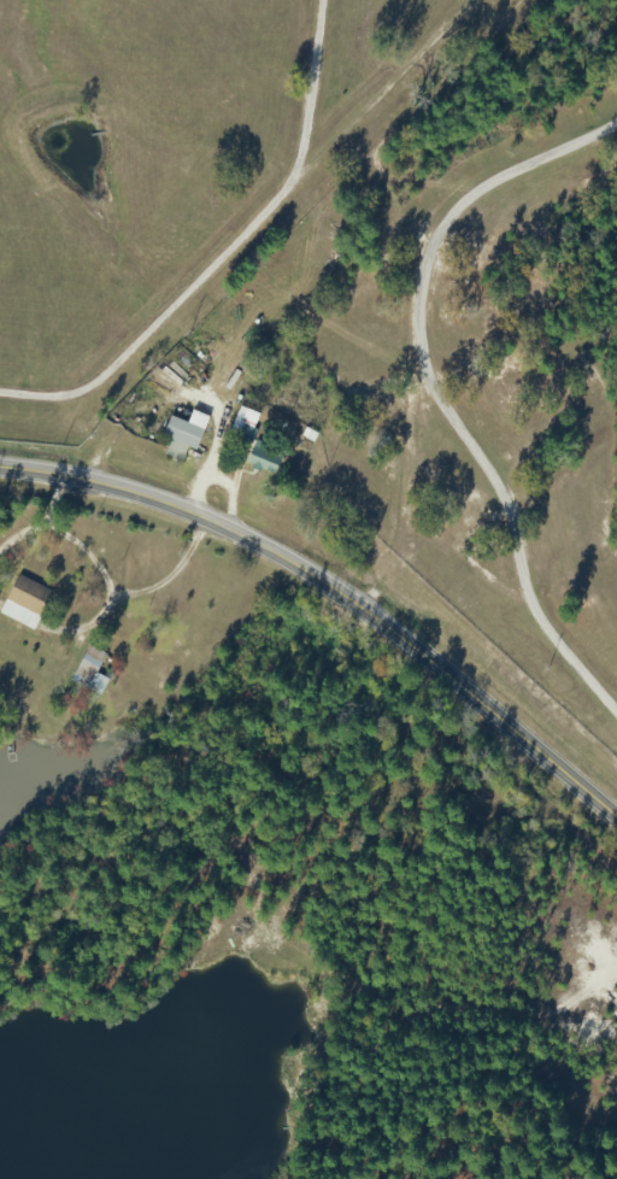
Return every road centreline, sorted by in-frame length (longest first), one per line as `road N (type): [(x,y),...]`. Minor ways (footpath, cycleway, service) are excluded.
road 1 (secondary): [(0,467),(128,491),(283,557),(463,688),(616,819)]
road 2 (residential): [(463,688),(437,685),(347,746),(241,866),(213,929),(139,980),(45,1005),(0,995)]
road 3 (residential): [(0,355),(275,121),(319,0)]
road 4 (residential): [(616,868),(568,893),(482,972),(437,1081),(395,1120)]

